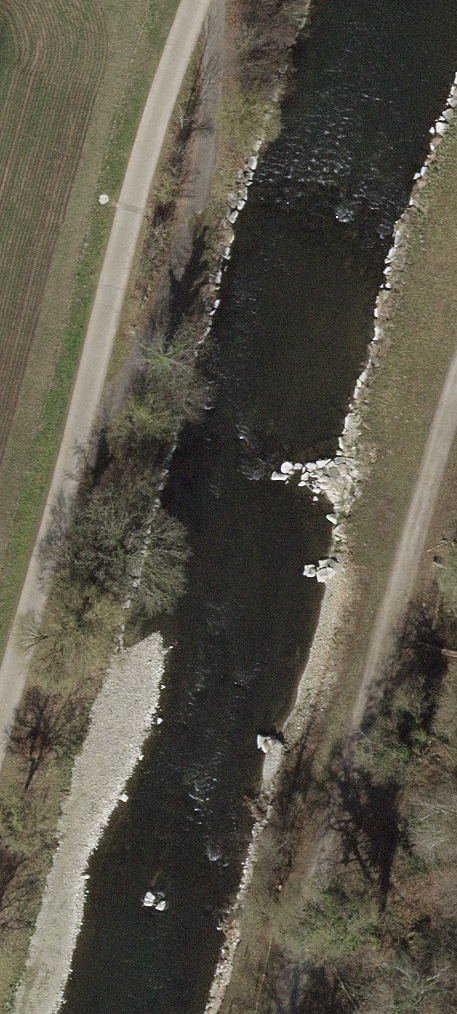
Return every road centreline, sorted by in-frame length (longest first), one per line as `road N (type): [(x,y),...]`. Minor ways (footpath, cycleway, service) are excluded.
road 1 (track): [(197,0),(145,148),(0,732)]
road 2 (track): [(283,1013),(456,390)]

